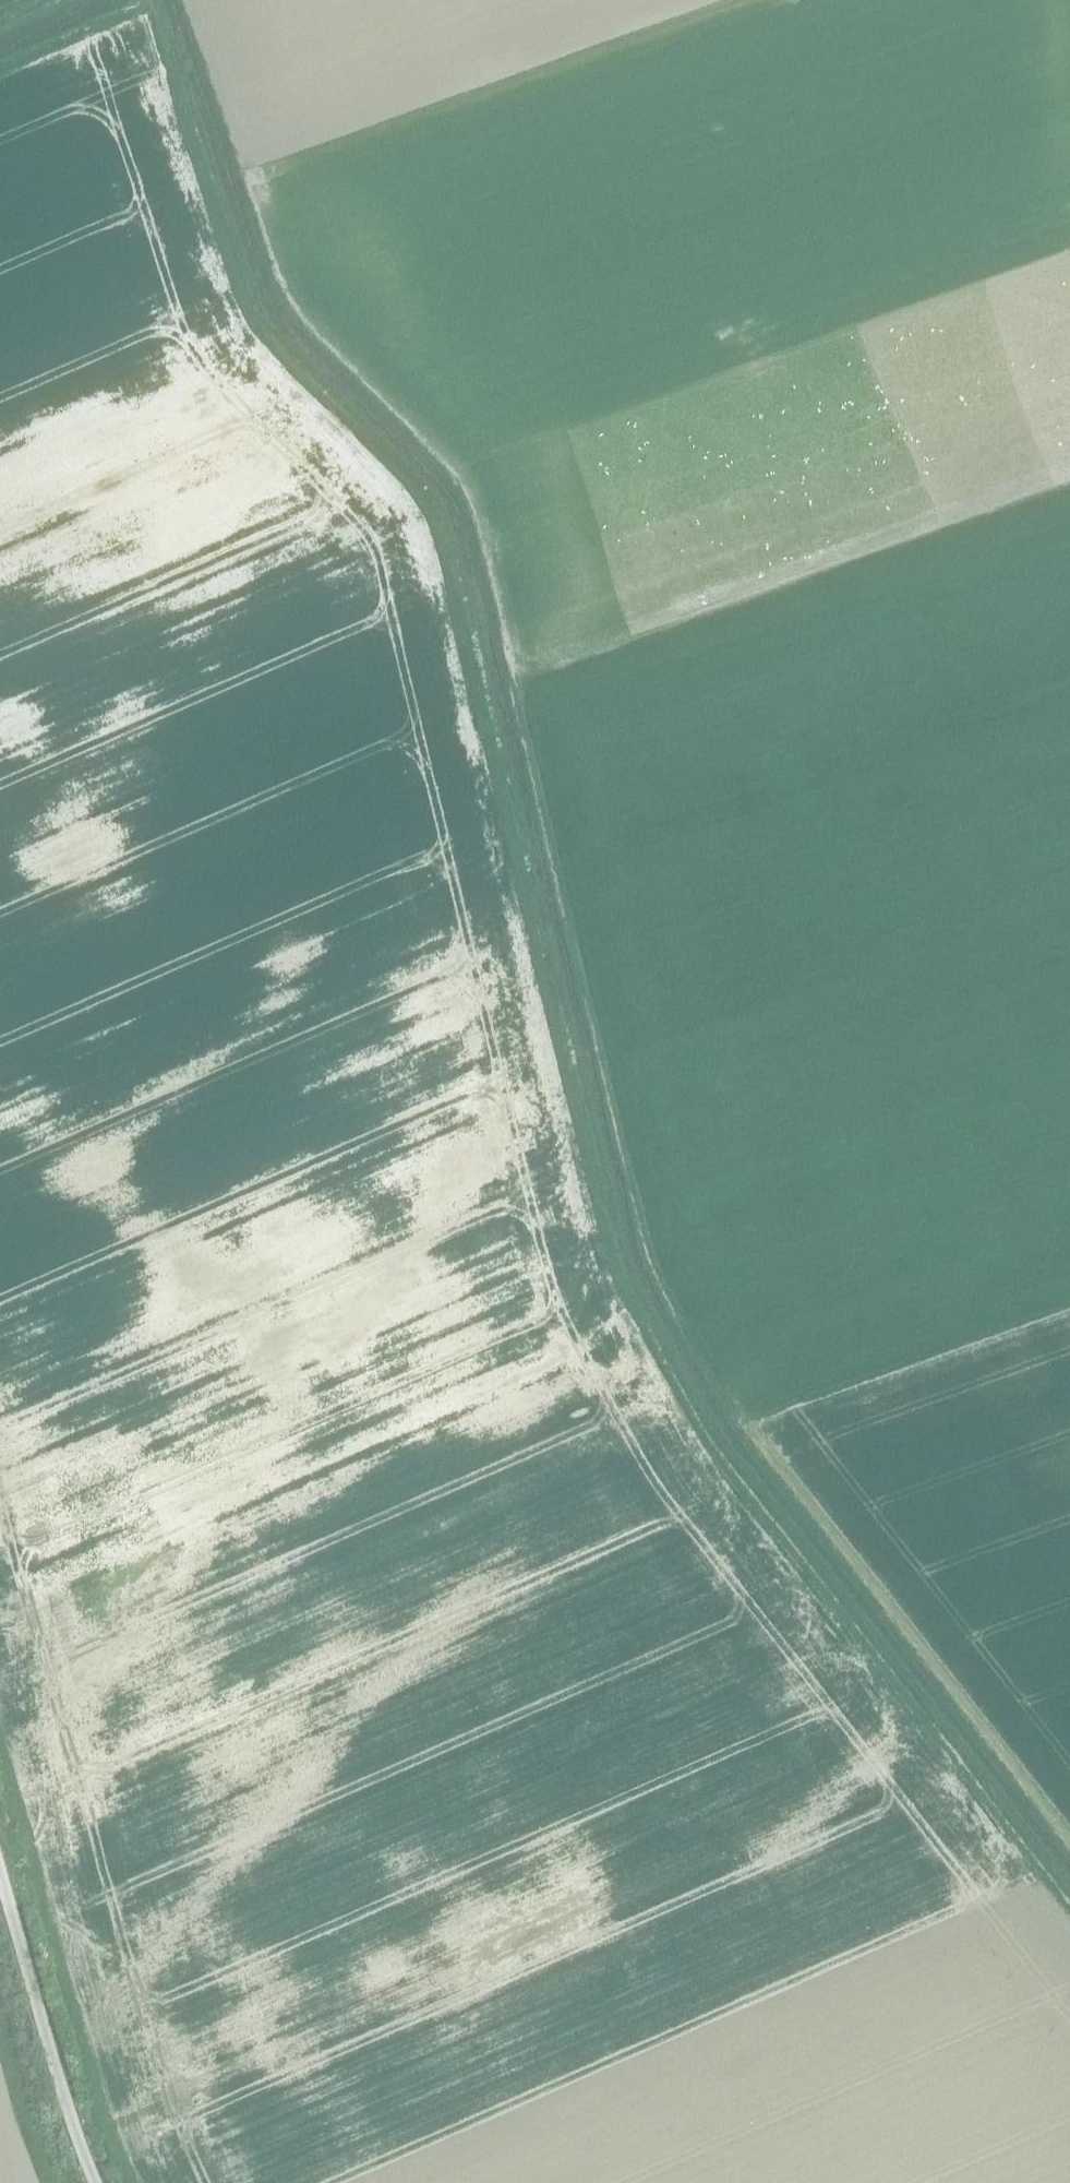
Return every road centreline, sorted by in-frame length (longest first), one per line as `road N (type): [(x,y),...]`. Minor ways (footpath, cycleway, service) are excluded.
road 1 (unclassified): [(0,1855),(102,2182)]

